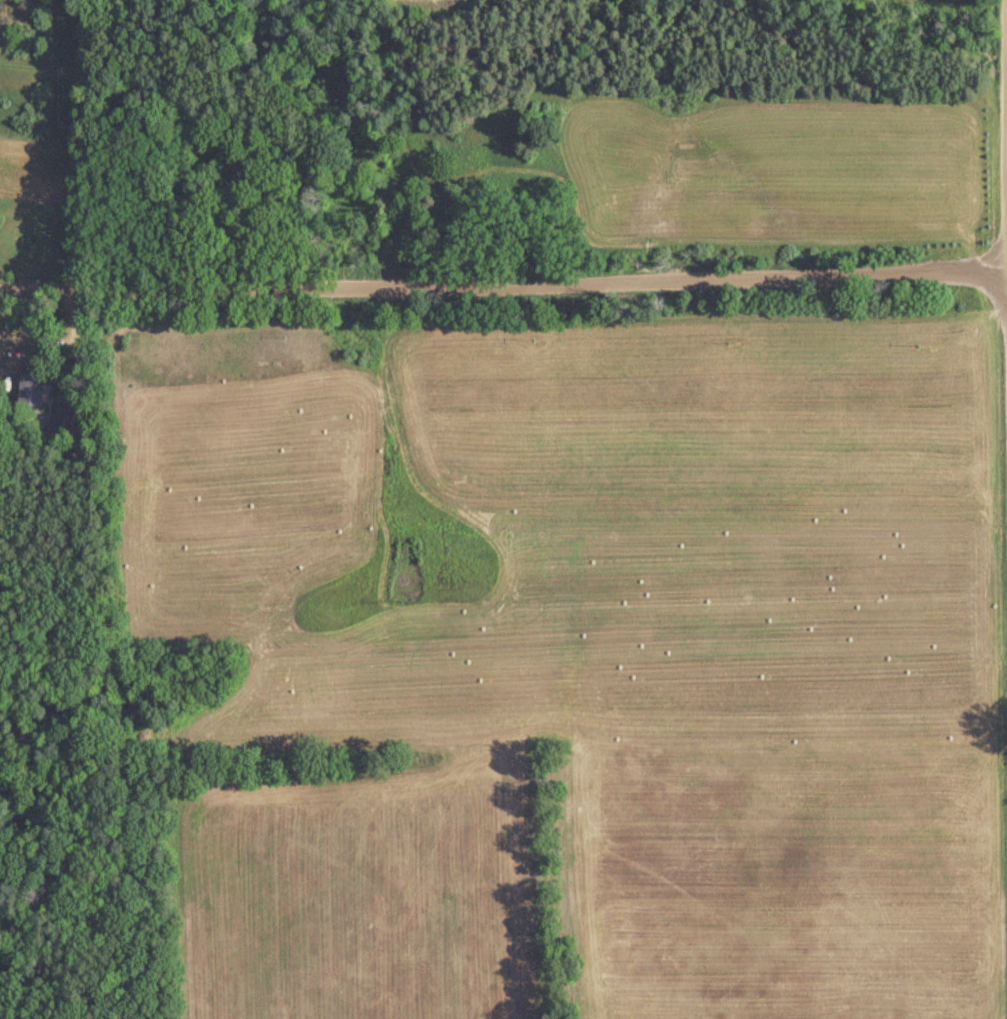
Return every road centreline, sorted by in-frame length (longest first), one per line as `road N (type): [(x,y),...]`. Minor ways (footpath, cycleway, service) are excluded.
road 1 (residential): [(0,282),(1006,261)]
road 2 (residential): [(1006,157),(1005,0)]

